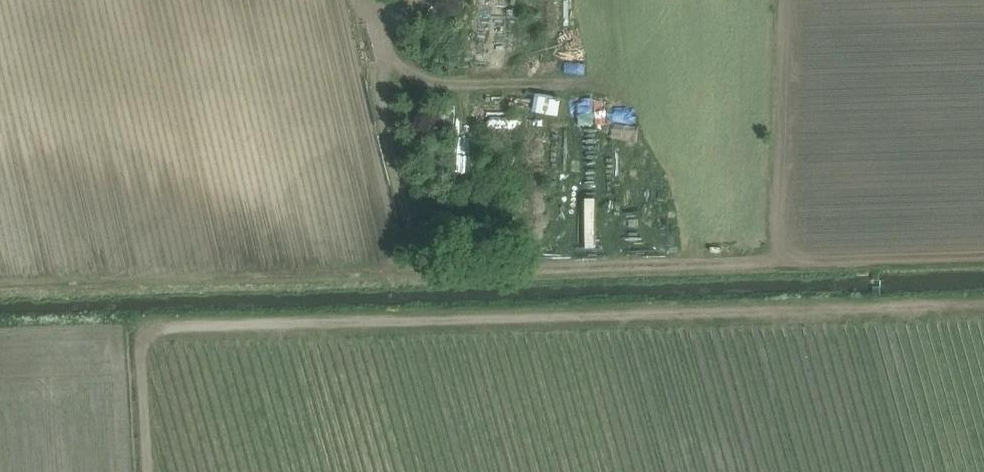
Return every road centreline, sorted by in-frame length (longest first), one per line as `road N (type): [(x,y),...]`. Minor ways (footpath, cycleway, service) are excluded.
road 1 (track): [(150,471),(141,322),(983,302)]
road 2 (track): [(983,261),(0,283)]
road 3 (track): [(787,0),(779,268)]

